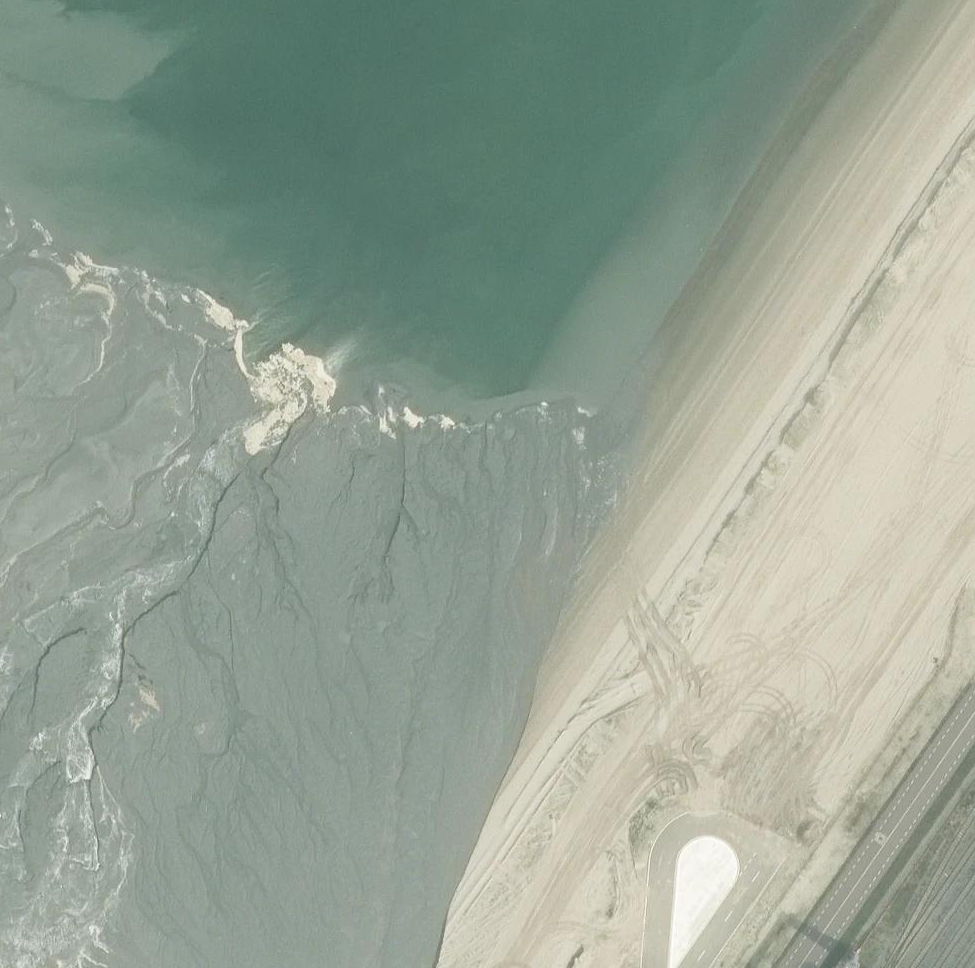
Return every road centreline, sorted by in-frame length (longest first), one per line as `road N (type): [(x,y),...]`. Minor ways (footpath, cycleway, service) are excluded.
road 1 (unclassified): [(769,859),(721,823),(702,822),(668,841),(654,967)]
road 2 (unclassified): [(769,859),(693,967)]

